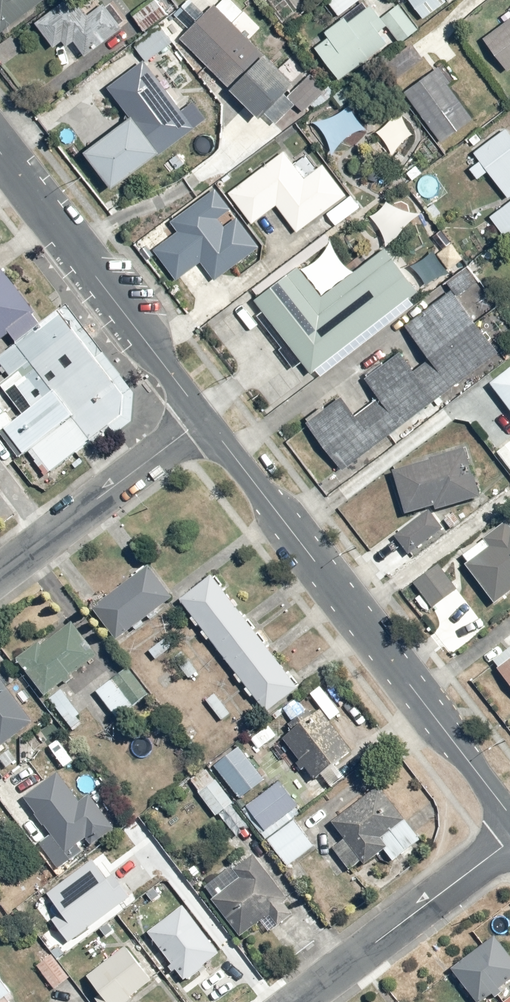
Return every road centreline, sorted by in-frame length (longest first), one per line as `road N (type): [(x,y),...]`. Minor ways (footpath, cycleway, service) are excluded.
road 1 (residential): [(509,816),(204,418)]
road 2 (residential): [(204,418),(0,152)]
road 3 (residential): [(295,1001),(509,839)]
road 4 (residential): [(0,571),(204,418)]

